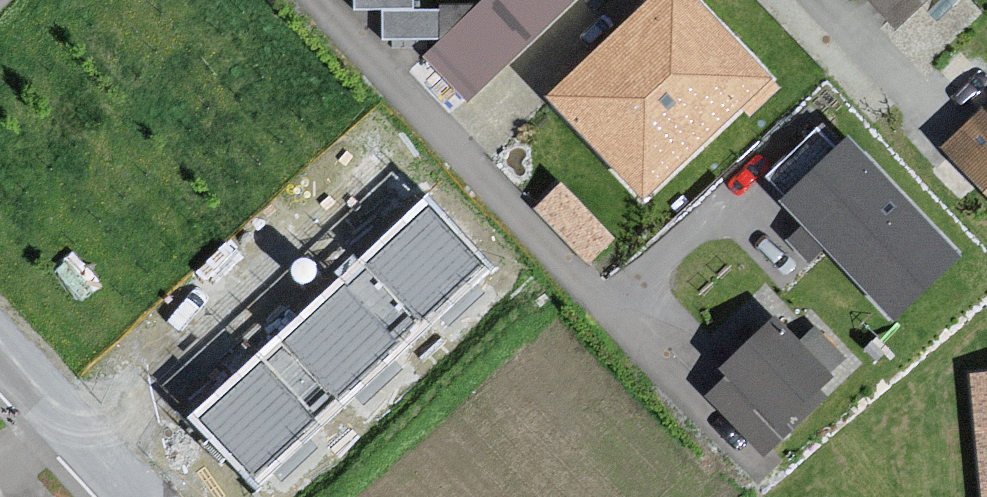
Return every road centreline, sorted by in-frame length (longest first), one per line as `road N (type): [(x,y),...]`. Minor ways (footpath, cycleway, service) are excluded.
road 1 (residential): [(659,357),(311,0)]
road 2 (residential): [(0,355),(128,496)]
road 3 (residential): [(919,102),(820,0)]

